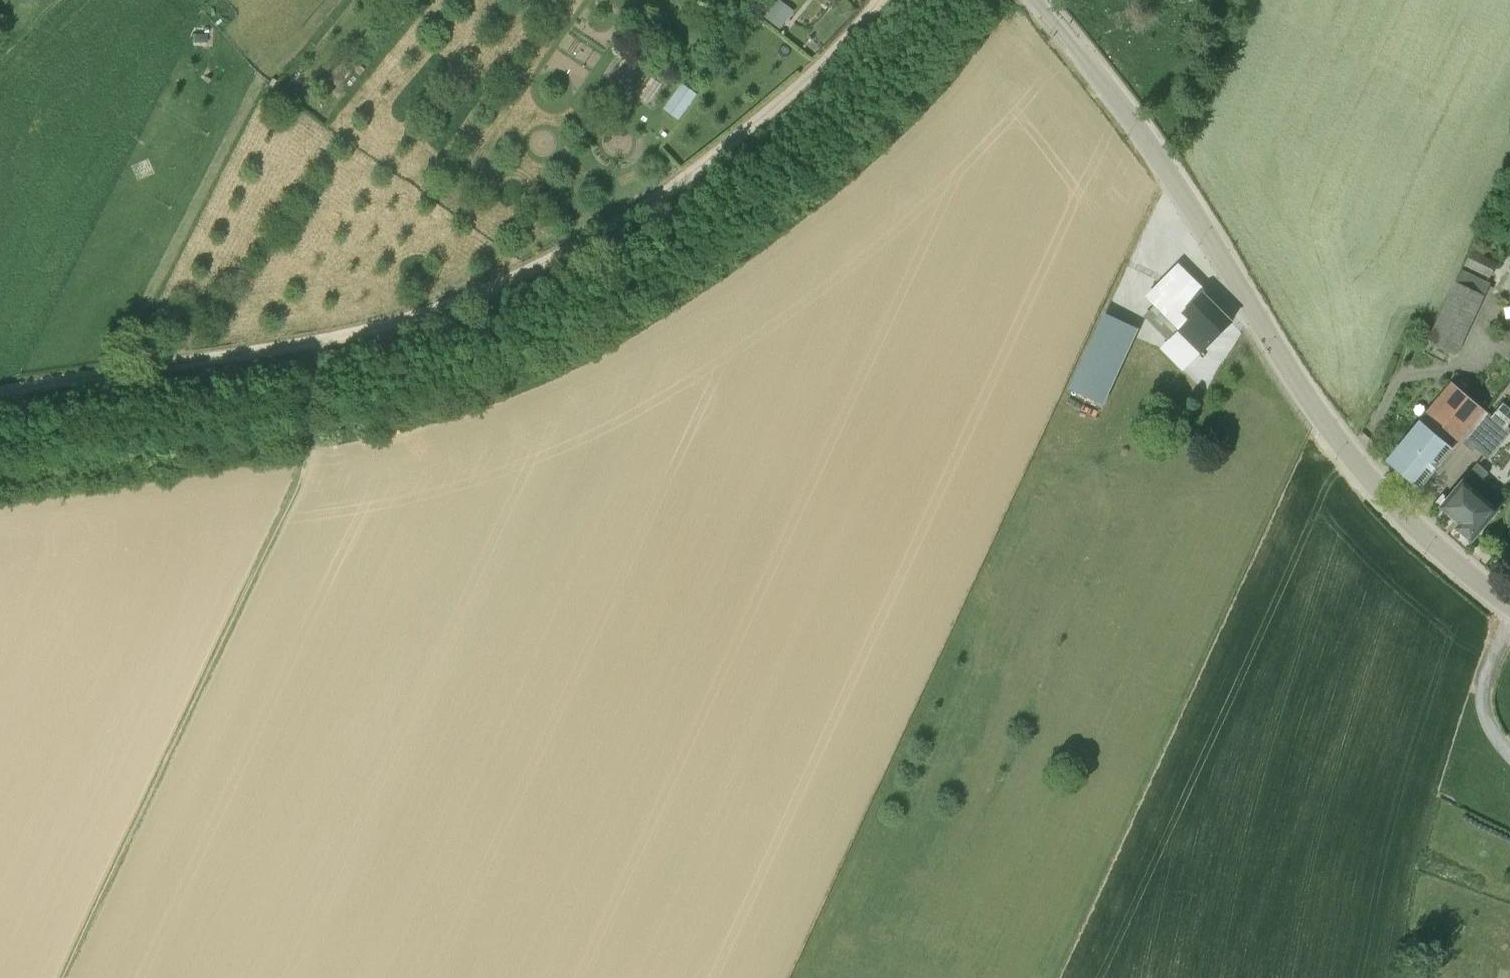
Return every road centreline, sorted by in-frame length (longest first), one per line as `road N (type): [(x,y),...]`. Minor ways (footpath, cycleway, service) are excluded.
road 1 (track): [(0,390),(339,335),(494,284),(593,235),(687,173),(793,91),(880,0)]
road 2 (tertiary): [(1509,605),(1404,517),(1344,448),(1148,142),(1035,0)]

